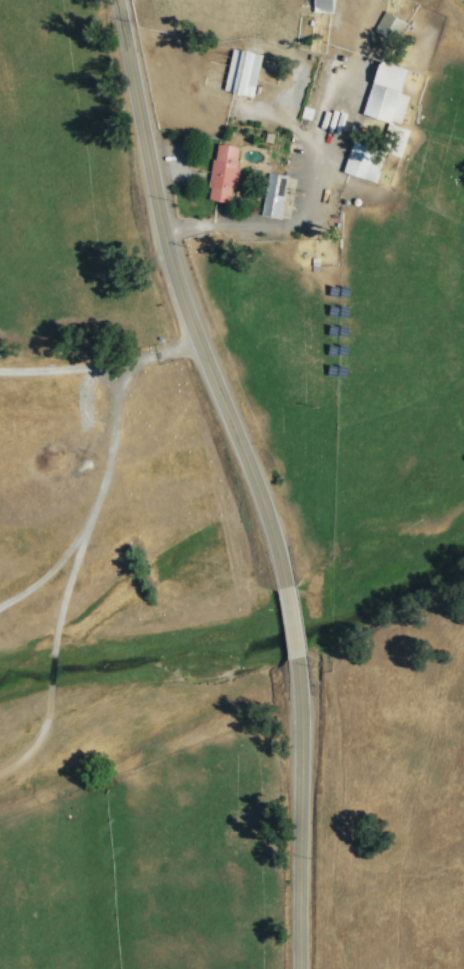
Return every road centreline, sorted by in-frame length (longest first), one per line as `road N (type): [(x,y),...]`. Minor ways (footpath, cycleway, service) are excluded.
road 1 (tertiary): [(287,585),(267,506),(164,236),(119,0)]
road 2 (tertiary): [(299,968),(298,656)]
road 3 (track): [(118,361),(107,469),(89,516),(38,581),(0,603)]

